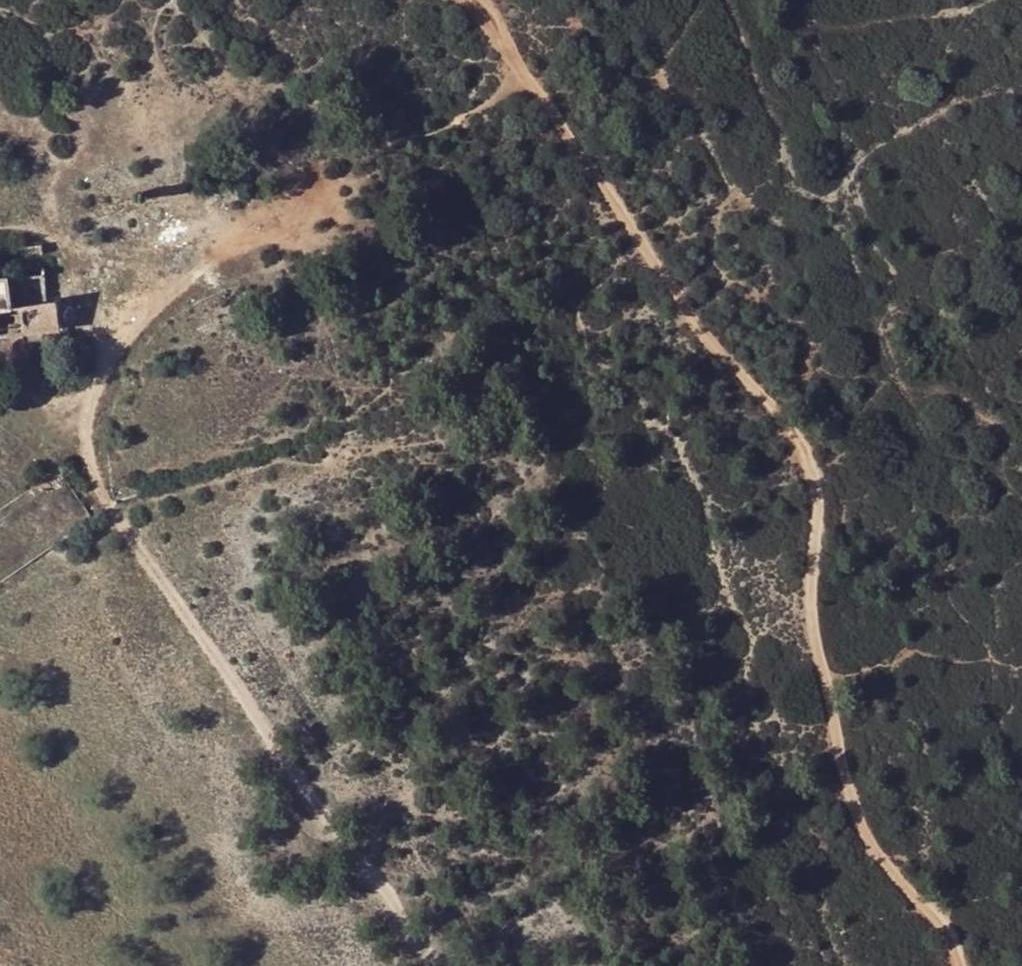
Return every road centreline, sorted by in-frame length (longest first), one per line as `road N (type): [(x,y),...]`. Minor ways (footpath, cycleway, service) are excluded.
road 1 (track): [(527,59),(491,99),(370,148),(120,329),(88,431),(111,505),(444,965)]
road 2 (track): [(983,965),(967,927),(882,830),(815,615),(821,450),(579,150),(527,59),(479,0)]

